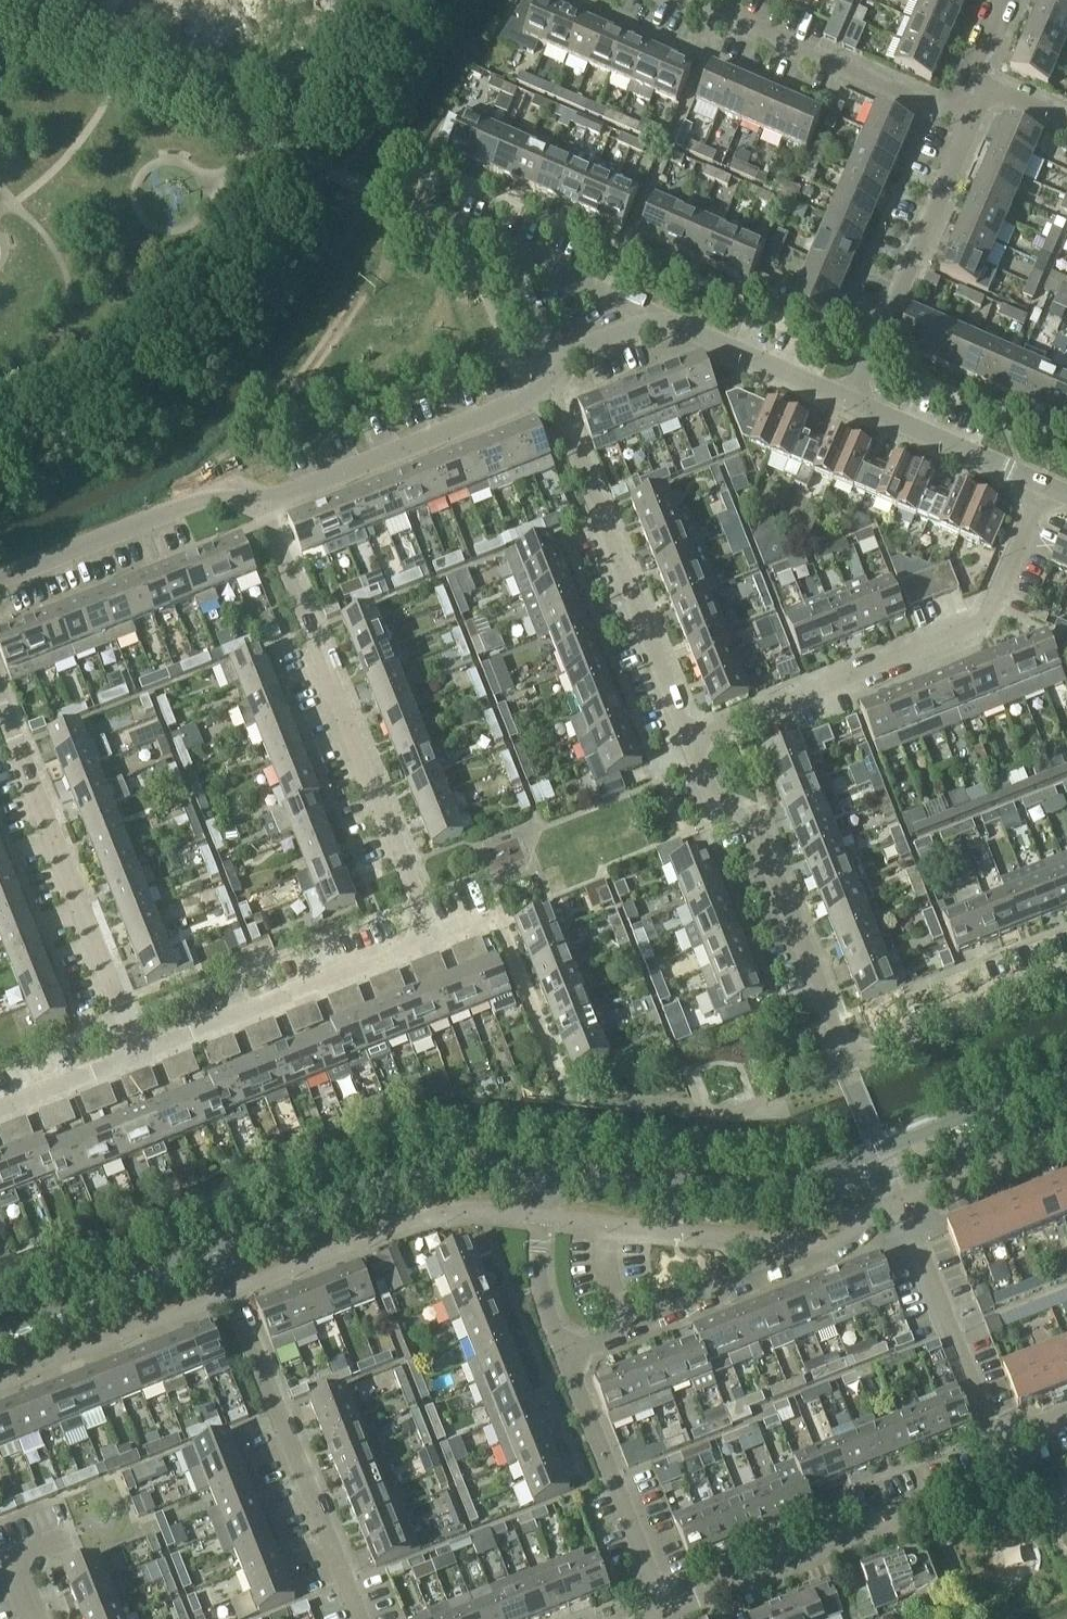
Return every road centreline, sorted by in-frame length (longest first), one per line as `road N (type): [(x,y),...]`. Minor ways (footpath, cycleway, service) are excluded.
road 1 (tertiary): [(1066,1085),(798,1192),(542,1174)]
road 2 (residential): [(686,738),(978,625),(1043,482)]
road 3 (residential): [(431,935),(269,496)]
road 4 (residential): [(363,1618),(216,1254)]
road 5 (residential): [(998,1444),(996,1477),(661,1605)]
road 6 (residential): [(136,1051),(0,703)]
road 7 (residential): [(567,1357),(837,1250),(902,1199)]
road 8 (residential): [(686,738),(548,395)]
road 9 (residential): [(837,1051),(753,820),(706,795),(686,738)]
road 10 (tertiary): [(542,1174),(448,1169),(392,1181),(216,1254)]
road 11 (residential): [(136,1051),(431,935)]
road 12 (residential): [(848,402),(963,111)]
road 13 (residential): [(269,496),(548,395)]
road 14 (residential): [(0,585),(225,496),(269,496)]
road 15 (residential): [(661,1605),(567,1357)]
road 16 (residential): [(902,1199),(998,1444)]
road 17 (residential): [(726,8),(963,111)]
road 18 (residential): [(837,1051),(1066,963)]
road 19 (tertiary): [(216,1254),(0,1345)]
road 20 (residential): [(848,402),(1043,482)]
road 21 (residential): [(660,321),(848,402)]
road 22 (residential): [(567,1357),(540,1283),(542,1174)]
road 23 (residential): [(660,321),(489,244)]
road 24 (residential): [(902,1199),(1066,1131)]
road 25 (residential): [(548,395),(489,244)]
road 26 (residential): [(0,1106),(136,1051)]
road 27 (residential): [(548,395),(561,359),(660,321)]

